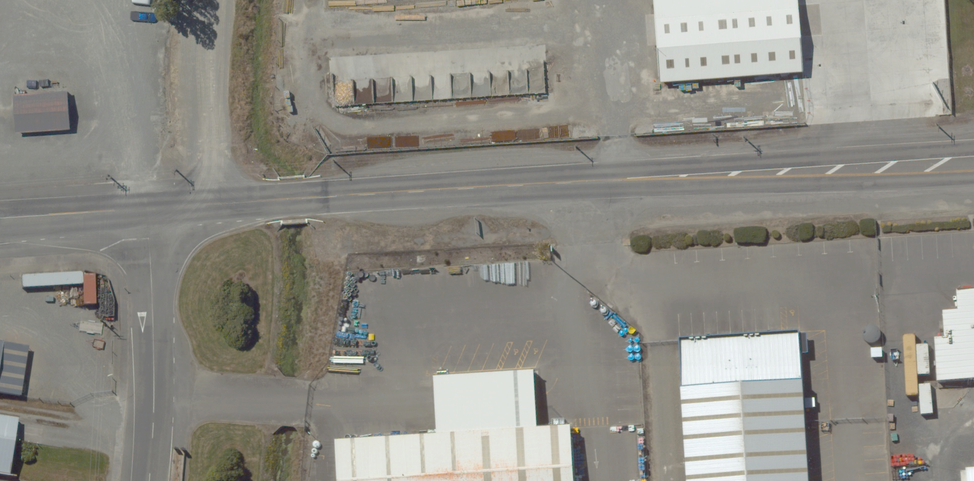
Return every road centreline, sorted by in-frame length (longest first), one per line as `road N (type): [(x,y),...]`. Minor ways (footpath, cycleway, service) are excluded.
road 1 (primary): [(973,170),(627,179),(146,208)]
road 2 (residential): [(149,480),(154,411),(146,208)]
road 3 (primary): [(146,208),(0,218)]

